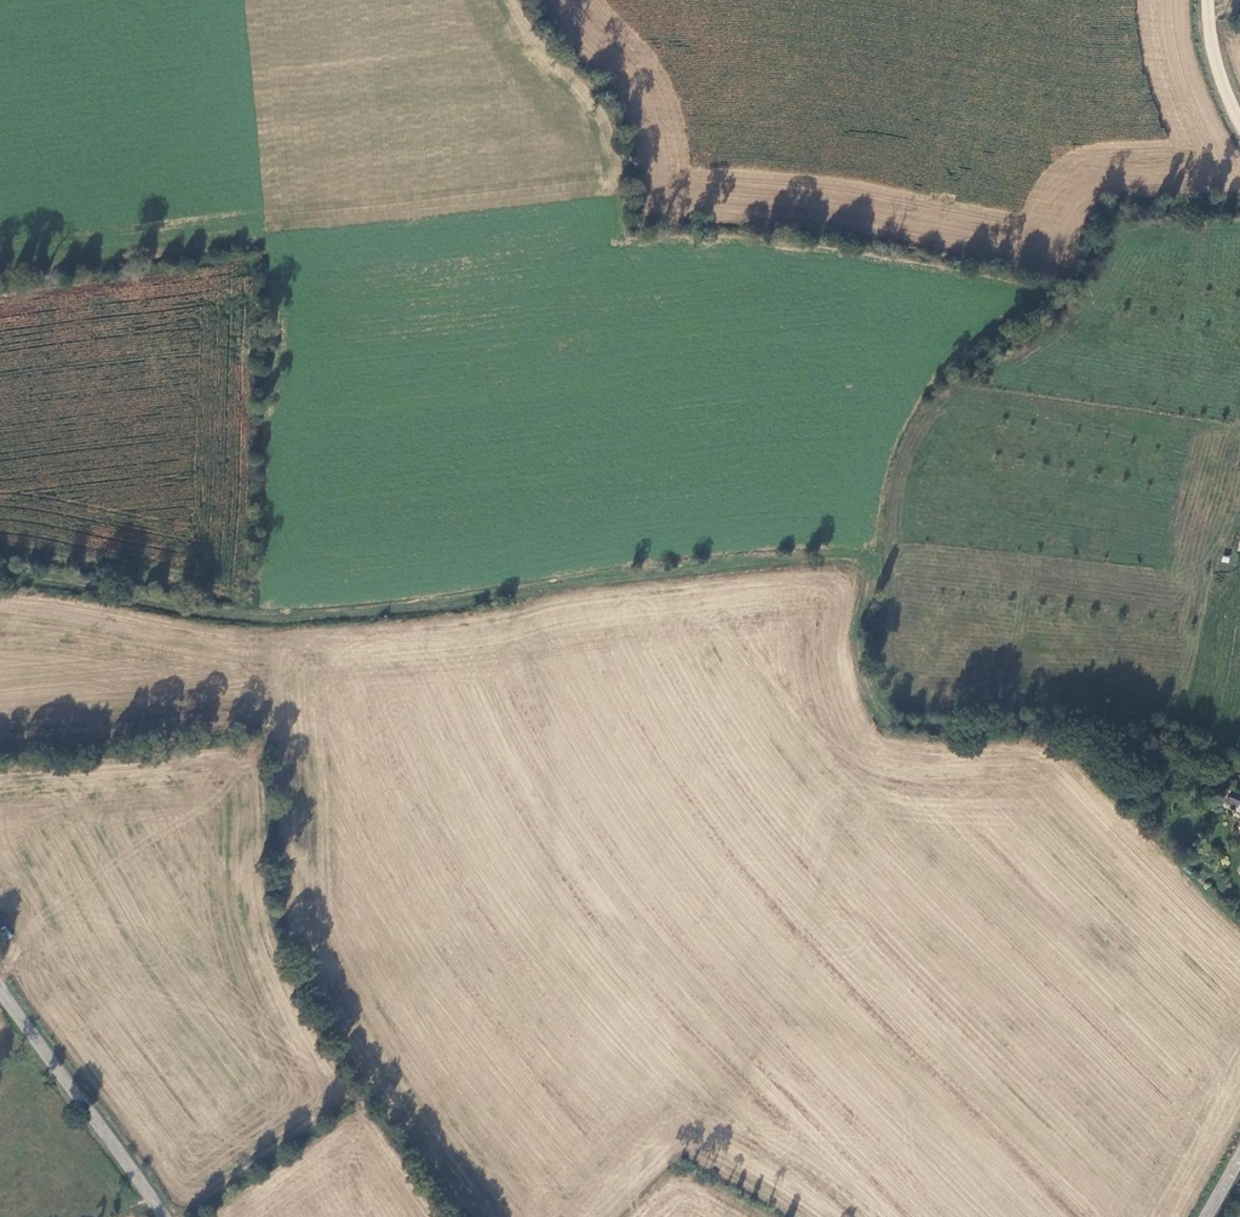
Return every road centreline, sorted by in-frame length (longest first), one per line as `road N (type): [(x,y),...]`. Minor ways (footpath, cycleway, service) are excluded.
road 1 (track): [(0,575),(298,621),(831,555),(851,599),(867,684),(896,714),(948,727),(1090,719),(1185,730),(1239,754)]
road 2 (unclassified): [(167,1216),(0,1002)]
road 3 (unclassified): [(1239,121),(1215,57),(1209,0)]

